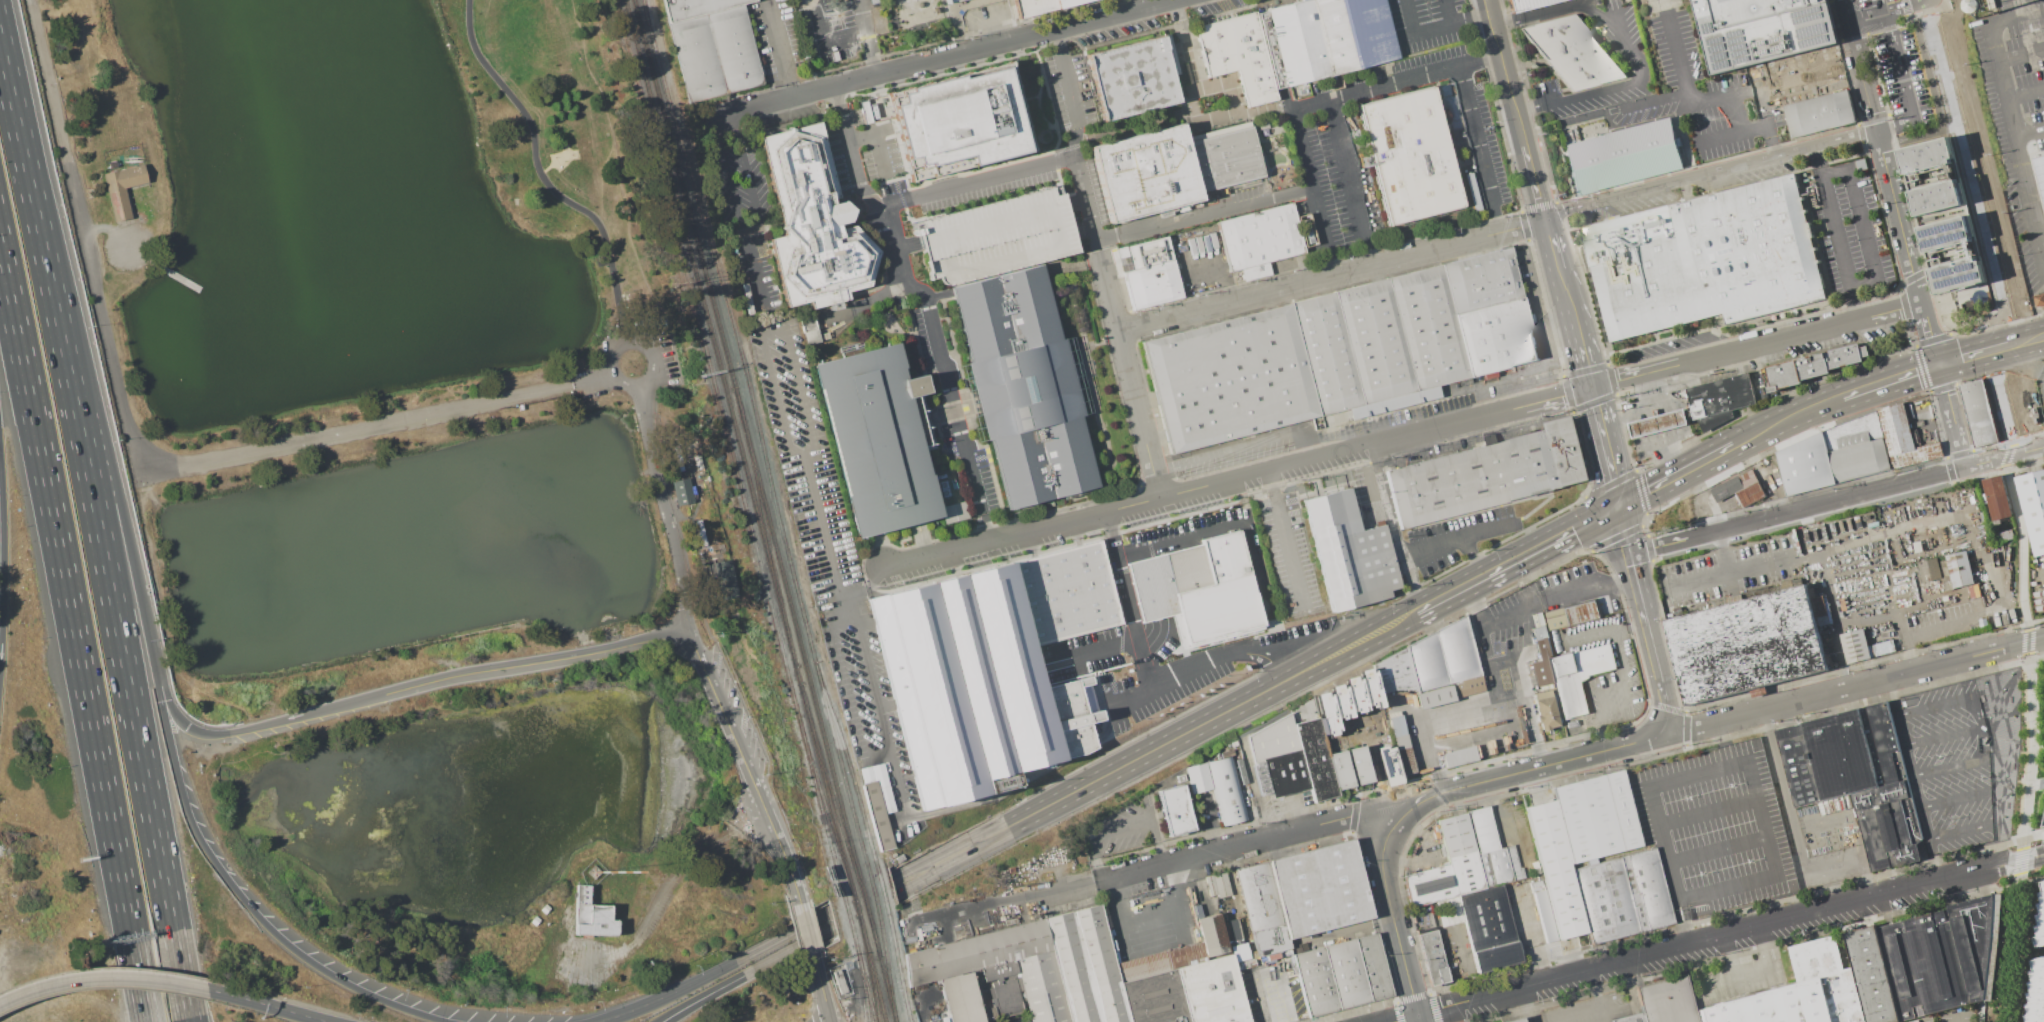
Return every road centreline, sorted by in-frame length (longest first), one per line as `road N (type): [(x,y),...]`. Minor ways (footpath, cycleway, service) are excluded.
road 1 (motorway): [(445,1021),(365,993),(295,951),(197,837),(113,476),(42,229)]
road 2 (motorway): [(190,1021),(42,229)]
road 3 (residential): [(2043,855),(1392,1021)]
road 4 (motorway): [(0,252),(86,695)]
road 5 (residential): [(1119,331),(1546,218)]
road 6 (motorway): [(385,694),(233,732),(187,727),(167,700),(120,504)]
road 7 (residential): [(1372,445),(986,543)]
road 8 (residential): [(1663,728),(1685,729),(2043,638)]
road 9 (residential): [(1546,218),(1876,130)]
road 10 (residential): [(1921,303),(1591,387)]
road 11 (motorway): [(86,695),(147,1021)]
road 12 (tertiary): [(687,630),(385,694)]
road 13 (primary): [(1007,826),(1275,685)]
road 14 (motorway): [(744,975),(919,883),(1007,826)]
road 15 (motorway): [(1007,826),(736,960)]
road 16 (residential): [(1097,239),(1160,498)]
road 17 (primary): [(1619,506),(1847,396)]
road 18 (residential): [(687,630),(637,384)]
road 19 (motorway): [(238,997),(99,977),(0,1002)]
road 20 (residential): [(1591,387),(1372,445)]
road 21 (tertiary): [(1446,792),(1663,728)]
road 22 (residential): [(833,86),(1052,30)]
road 23 (motorway): [(42,229),(0,25)]
road 24 (residential): [(1790,512),(1964,467)]
road 25 (residential): [(1876,130),(1921,303)]
road 26 (motorway): [(0,474),(0,649)]
road 27 (tertiary): [(687,630),(751,780)]
road 28 (residential): [(1208,852),(1364,812)]
road 29 (primary): [(1482,578),(1619,506)]
road 30 (tertiary): [(1487,0),(1527,144)]
road 31 (primary): [(1275,685),(1403,619)]
road 32 (tertiary): [(751,780),(799,903)]
road 33 (residential): [(711,116),(833,86)]
road 34 (residential): [(642,382),(651,354),(642,344),(623,344),(613,372),(631,385),(642,382)]
road 35 (residential): [(1052,30),(1169,0)]

